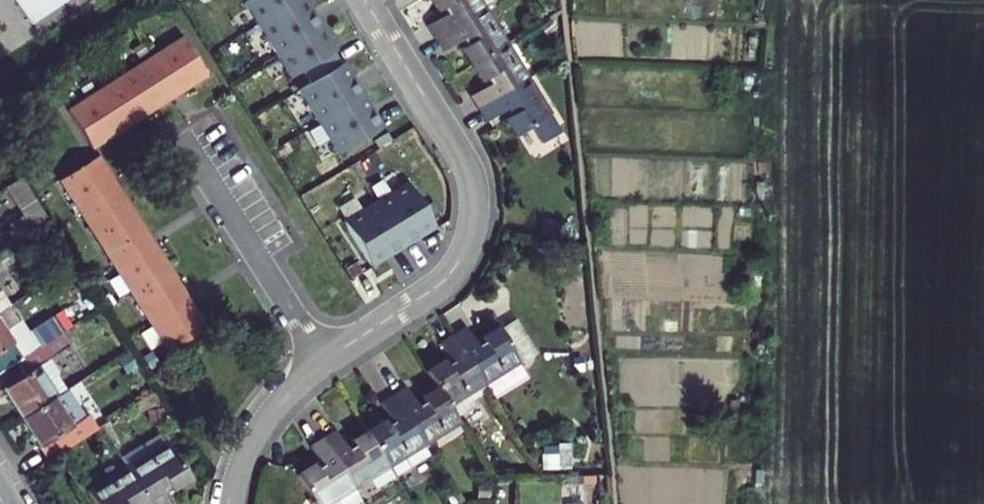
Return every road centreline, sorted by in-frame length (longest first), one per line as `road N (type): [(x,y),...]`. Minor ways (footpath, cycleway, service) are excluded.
road 1 (residential): [(364,0),(467,166),(474,223),(445,281),(323,362)]
road 2 (residential): [(323,362),(186,139)]
road 3 (residential): [(323,362),(260,427),(228,503)]

